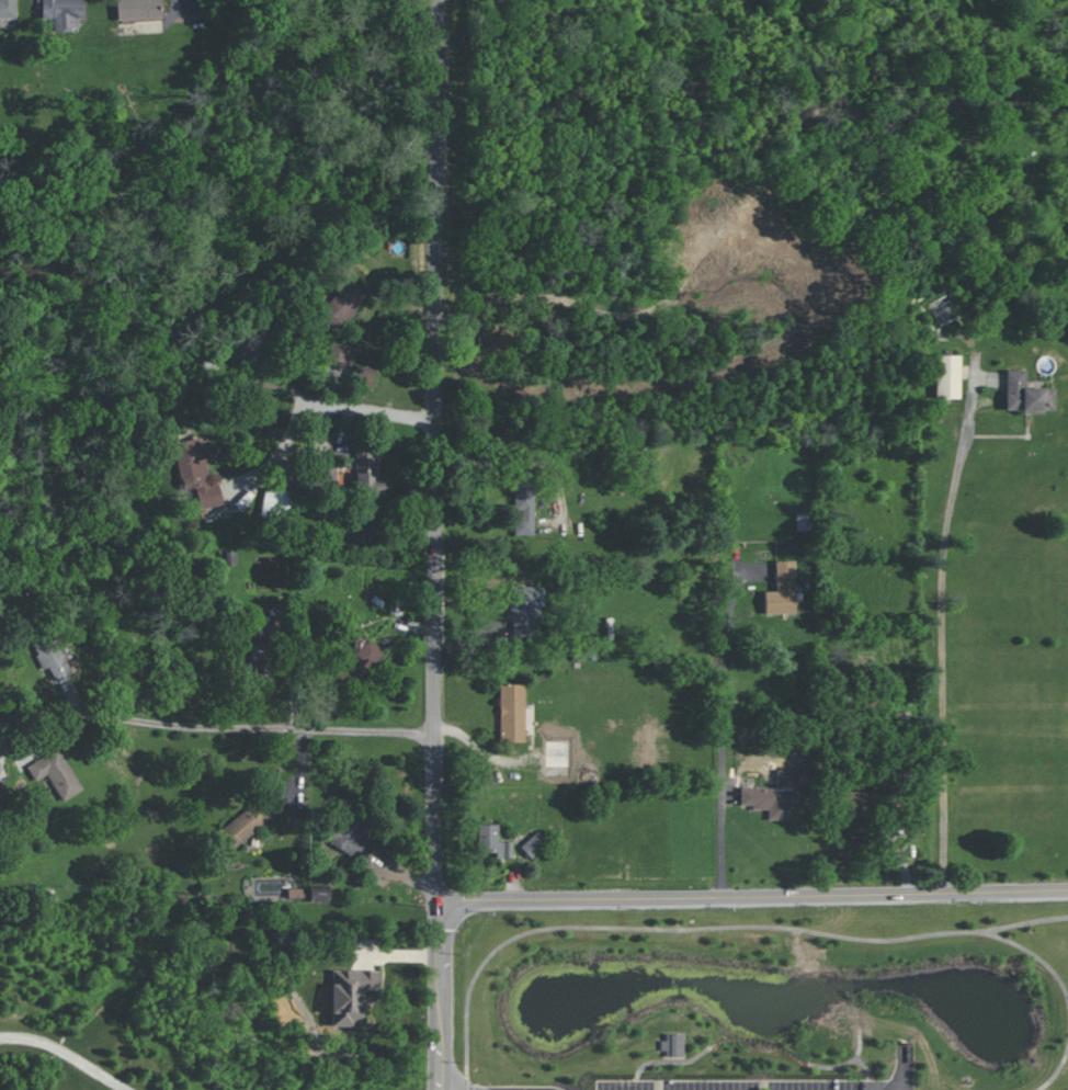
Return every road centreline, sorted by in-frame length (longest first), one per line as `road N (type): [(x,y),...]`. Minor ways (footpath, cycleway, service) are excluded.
road 1 (residential): [(439,0),(436,1089)]
road 2 (residential): [(438,905),(1067,887)]
road 3 (residential): [(23,719),(56,711),(181,726),(438,735)]

